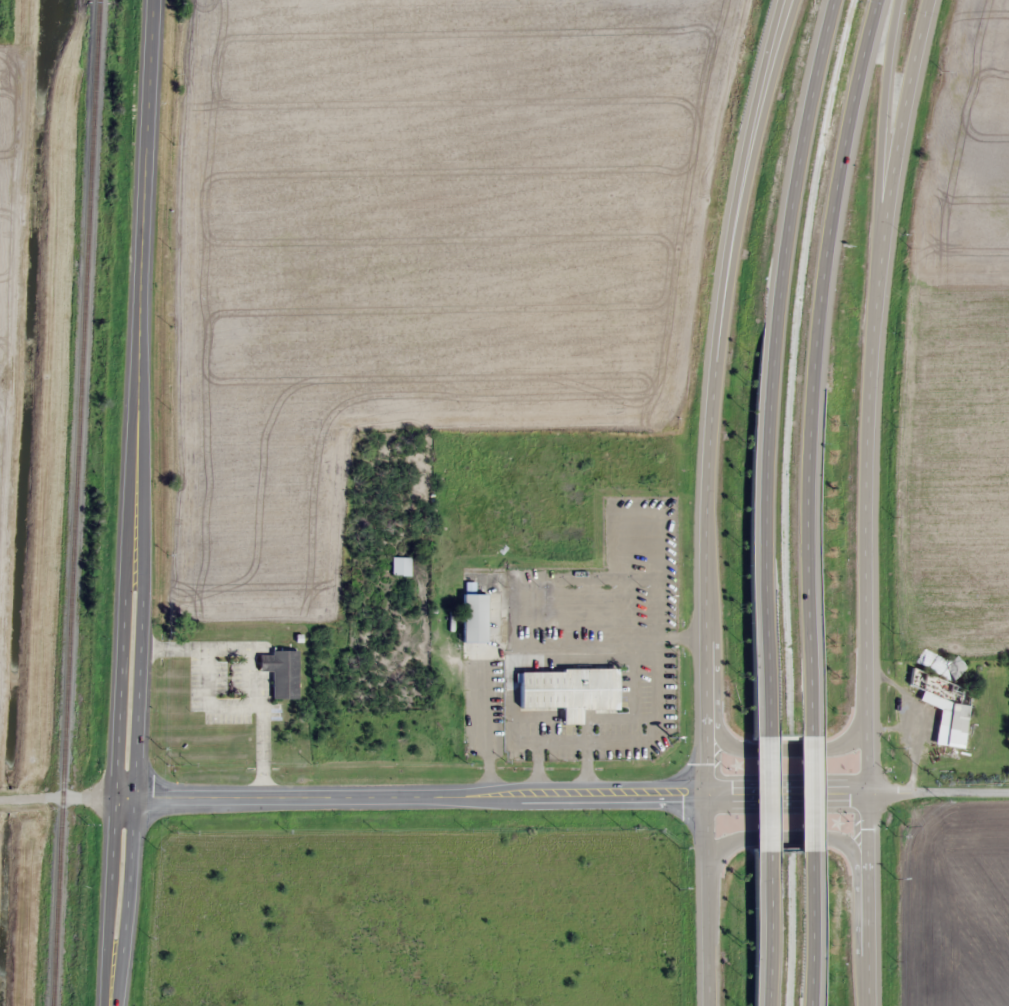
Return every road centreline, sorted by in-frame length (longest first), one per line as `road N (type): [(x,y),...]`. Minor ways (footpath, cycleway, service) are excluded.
road 1 (secondary): [(784,0),(722,306),(708,449),(708,1005)]
road 2 (secondary): [(867,1005),(866,453),(895,158),(926,0)]
road 3 (secondary): [(121,800),(152,0)]
road 4 (secondary): [(865,793),(121,800)]
road 5 (motorway): [(839,0),(801,152),(770,389),(769,733)]
road 6 (motorway): [(813,730),(816,353),(848,125),(880,0)]
road 7 (residential): [(0,622),(31,258)]
road 8 (motorway): [(875,315),(877,163),(900,0)]
road 9 (secondary): [(111,1005),(121,800)]
road 10 (secondary): [(704,722),(739,747),(837,747),(864,729)]
road 11 (secondary): [(865,860),(837,839),(742,838),(705,858)]
road 12 (motorway): [(770,850),(771,1005)]
road 13 (motorway): [(815,1005),(814,851)]
road 14 (residential): [(865,793),(1008,790)]
road 15 (residential): [(0,798),(121,800)]
road 16 (motorway): [(814,851),(813,730)]

